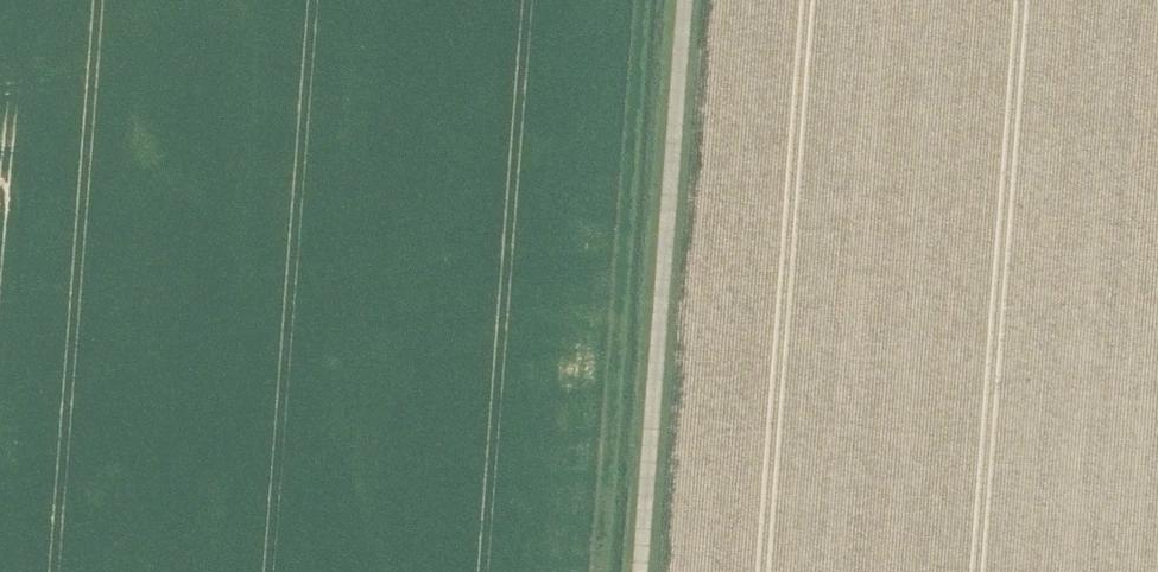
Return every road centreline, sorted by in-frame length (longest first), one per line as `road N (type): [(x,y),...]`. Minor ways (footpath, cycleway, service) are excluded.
road 1 (track): [(641,571),(685,0)]

